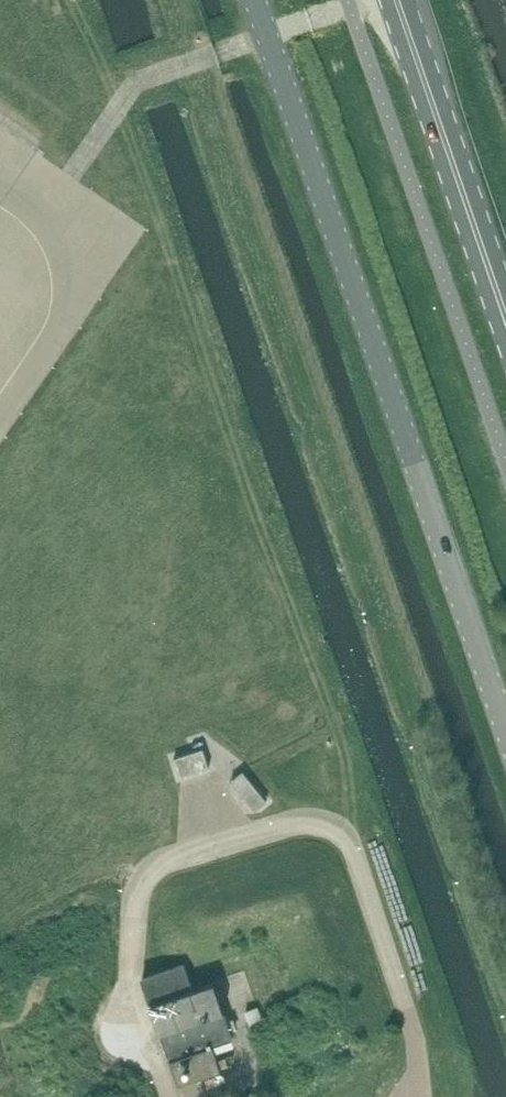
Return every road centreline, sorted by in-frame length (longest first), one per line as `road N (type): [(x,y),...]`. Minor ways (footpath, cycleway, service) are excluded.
road 1 (unclassified): [(505,731),(254,0)]
road 2 (primary): [(505,319),(397,0)]

